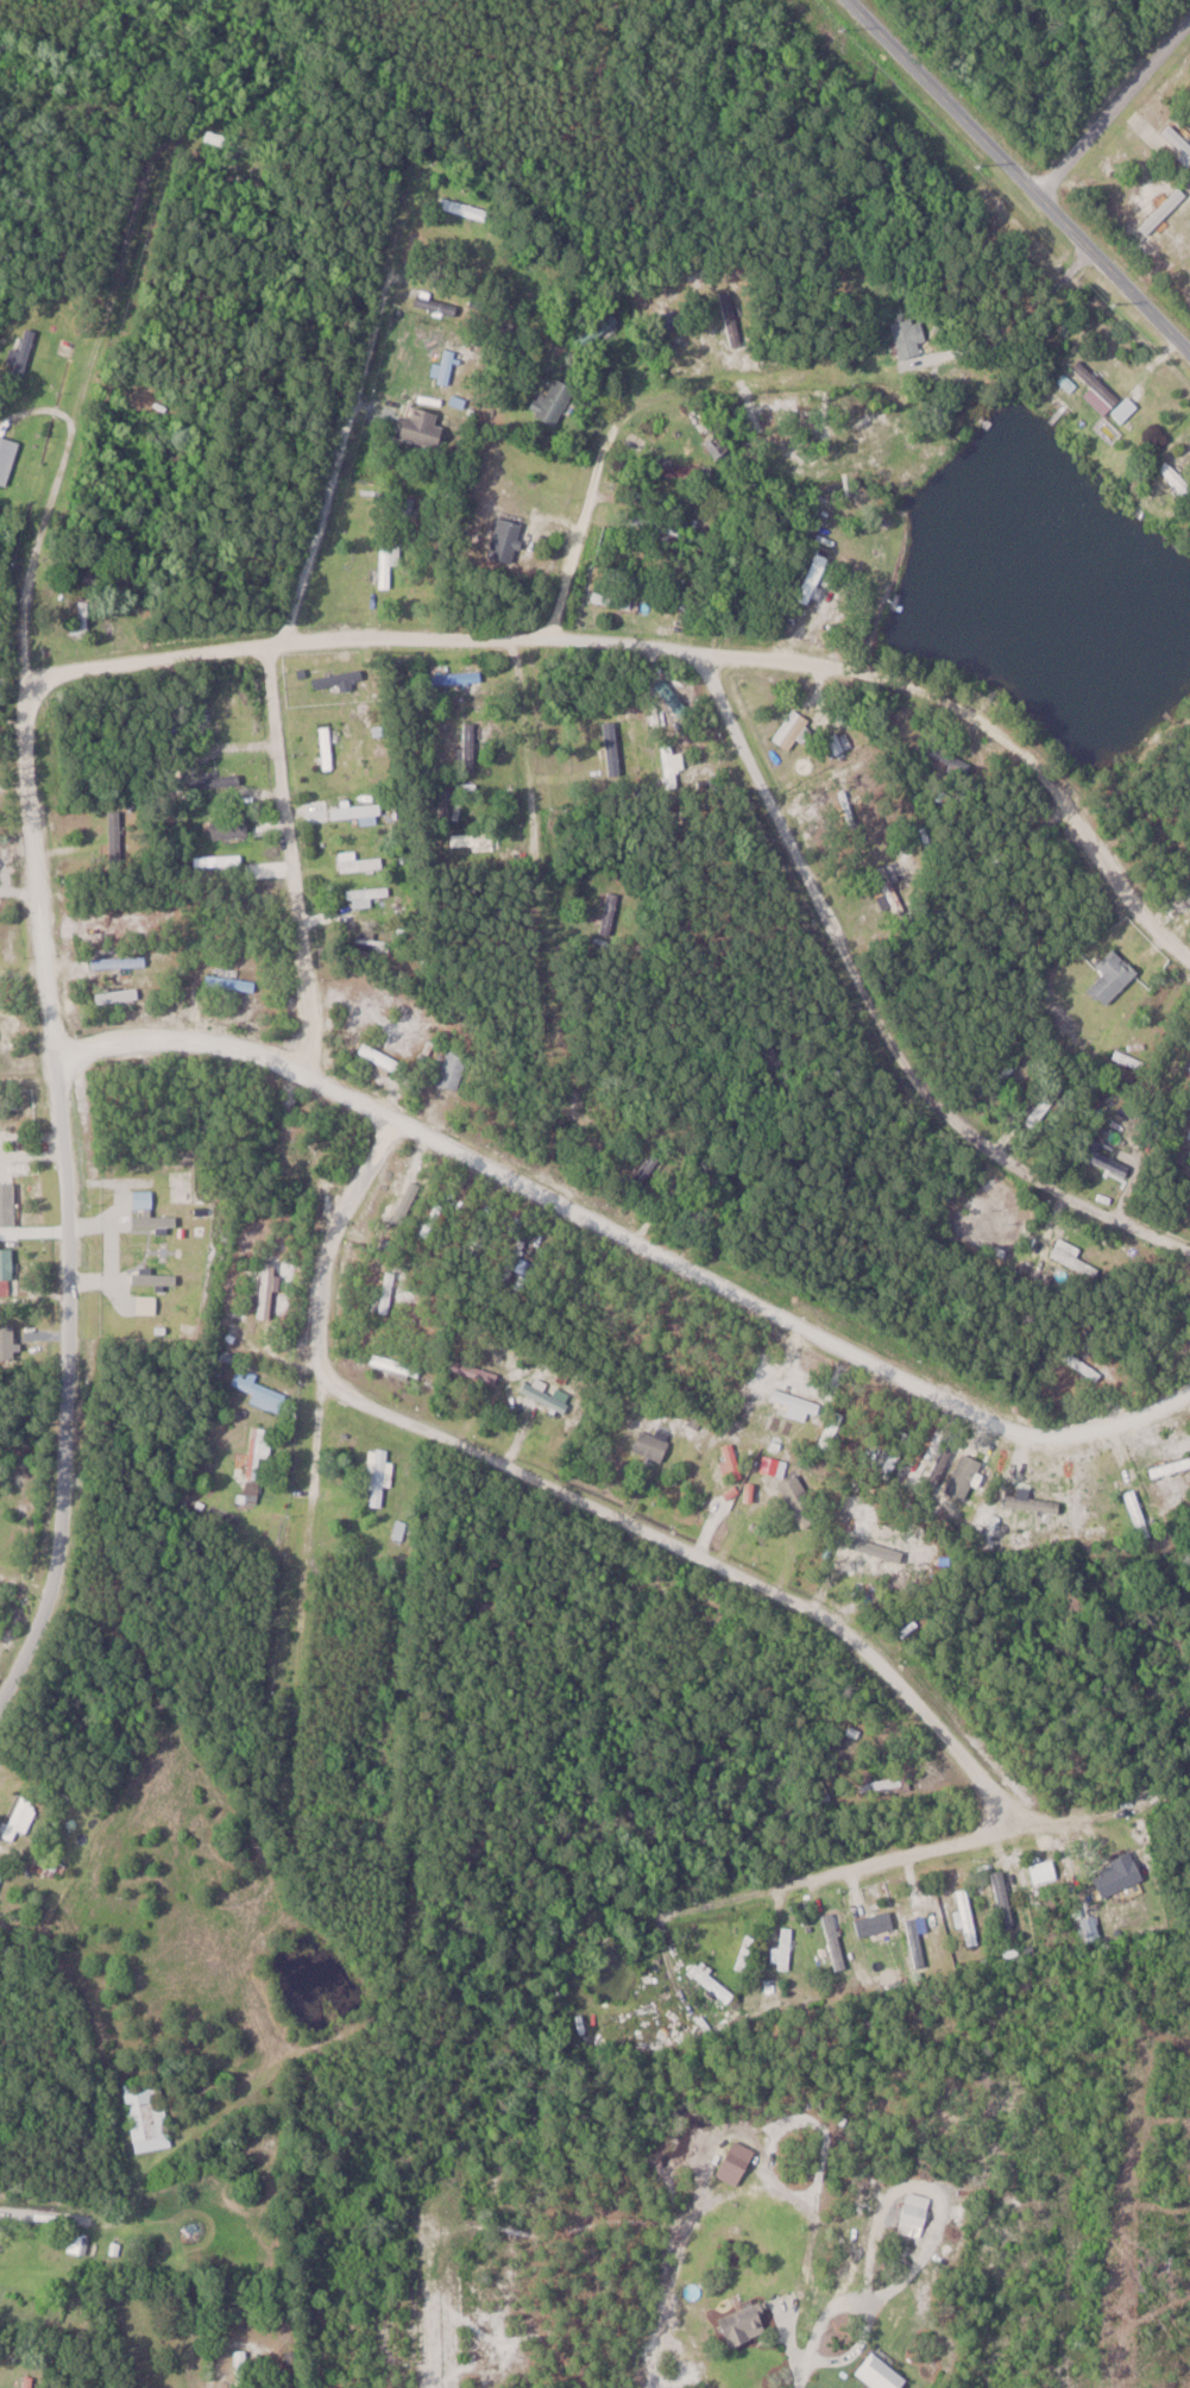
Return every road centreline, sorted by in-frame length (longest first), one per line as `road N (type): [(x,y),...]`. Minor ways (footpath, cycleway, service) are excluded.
road 1 (residential): [(0,1707),(37,1635),(59,1564),(65,1482),(65,1189),(20,629),(137,177),(151,149),(216,61),(279,18),(337,0)]
road 2 (residential): [(1189,955),(1126,884),(1038,760),(978,712),(902,679),(549,639),(434,634),(24,674)]
road 3 (residential): [(1189,1390),(1068,1438),(1026,1434),(247,1043),(159,1031),(55,1057)]
road 4 (residential): [(315,1076),(269,679),(420,128)]
road 5 (residential): [(321,1383),(807,1614),(890,1678),(1025,1829)]
road 6 (residential): [(704,656),(898,1050),(944,1111),(1009,1163),(1189,1245)]
road 7 (residential): [(281,1835),(334,1233),(392,1116)]
road 8 (residential): [(1189,1773),(1154,1796),(1089,1815),(668,1909)]
road 9 (residential): [(1189,354),(849,0)]
road 10 (residential): [(549,639),(600,441),(616,415),(665,395),(826,372)]
road 11 (residential): [(562,1056),(516,637)]
road 12 (residential): [(572,1502),(561,1547),(539,1883)]
road 13 (residential): [(1040,196),(1189,25)]
road 14 (residential): [(1016,174),(1152,0)]

